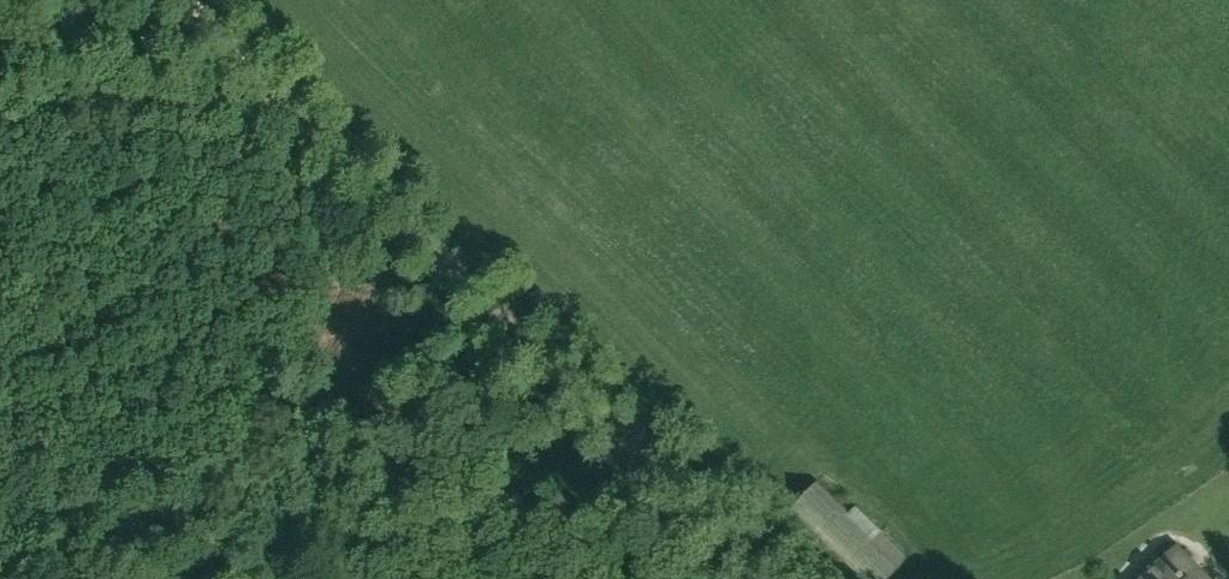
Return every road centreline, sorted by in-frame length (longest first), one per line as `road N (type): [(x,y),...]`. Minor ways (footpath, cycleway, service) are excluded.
road 1 (track): [(766,578),(187,0)]
road 2 (track): [(0,85),(86,98),(293,105)]

